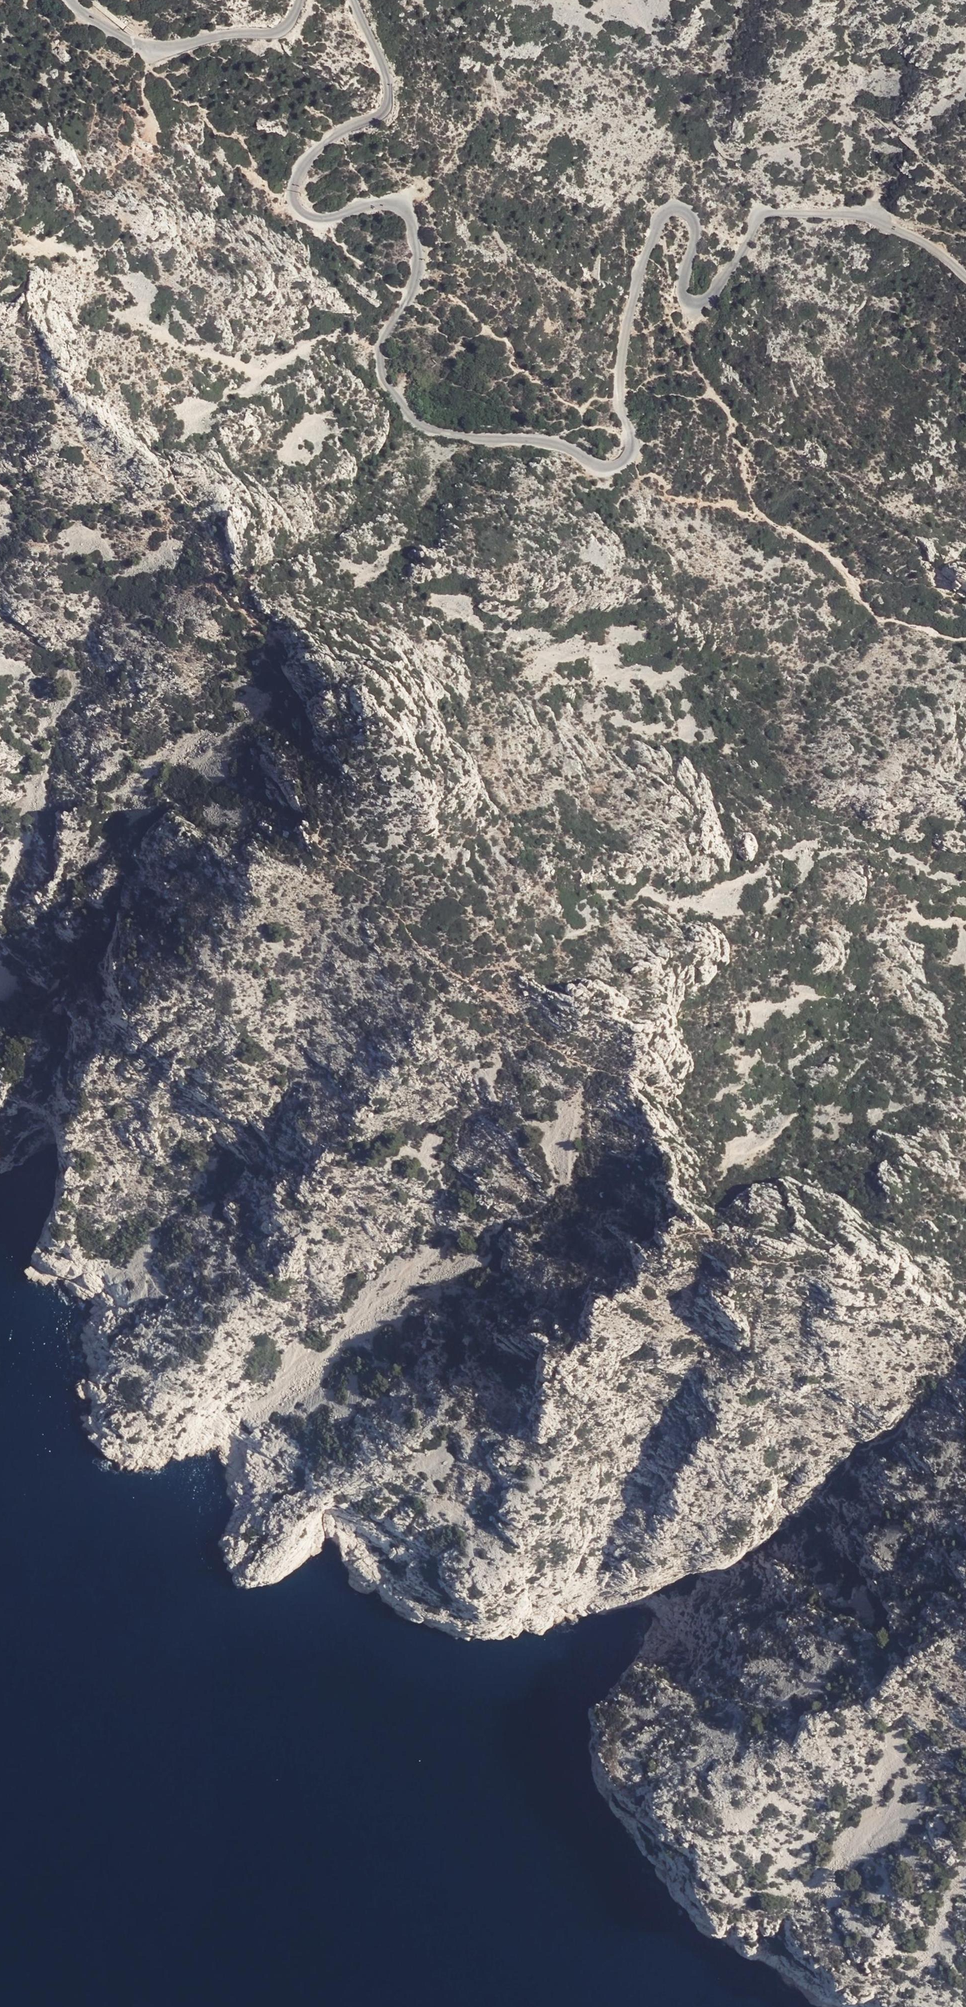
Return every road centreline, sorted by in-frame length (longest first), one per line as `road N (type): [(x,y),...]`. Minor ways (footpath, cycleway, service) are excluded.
road 1 (unclassified): [(965,275),(874,217),(768,212),(710,298),(696,305),(683,289),(695,223),(671,209),(655,231),(630,312),(619,389),(631,441),(621,463),(598,466),(545,441),(427,427),(393,393),(381,364),(384,338),(417,273),(410,219),(388,203),(312,218),(295,200),(297,178),(312,154),(388,102),(388,75),(354,0)]
road 2 (unclassified): [(299,0),(278,30),(163,49),(122,37),(73,0)]

